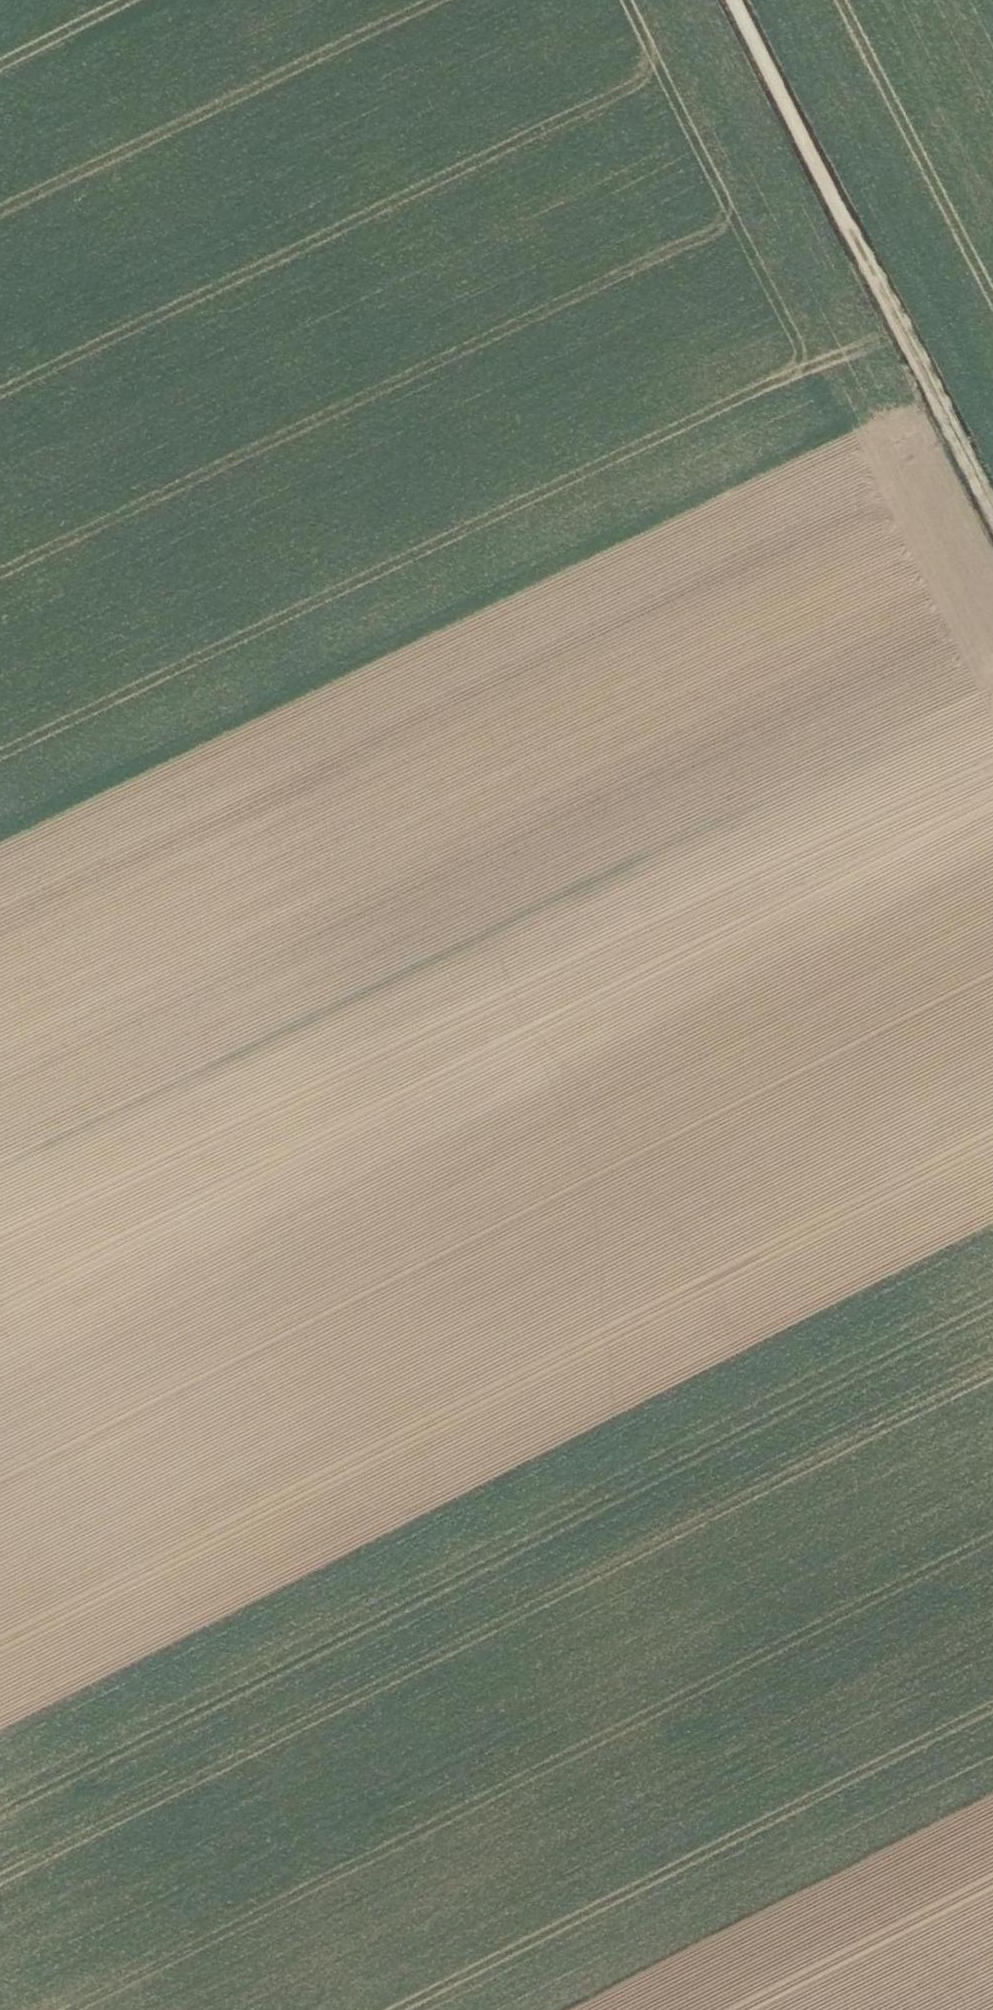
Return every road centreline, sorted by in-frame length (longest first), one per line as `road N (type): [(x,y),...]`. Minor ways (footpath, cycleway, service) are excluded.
road 1 (track): [(731,0),(992,531)]

